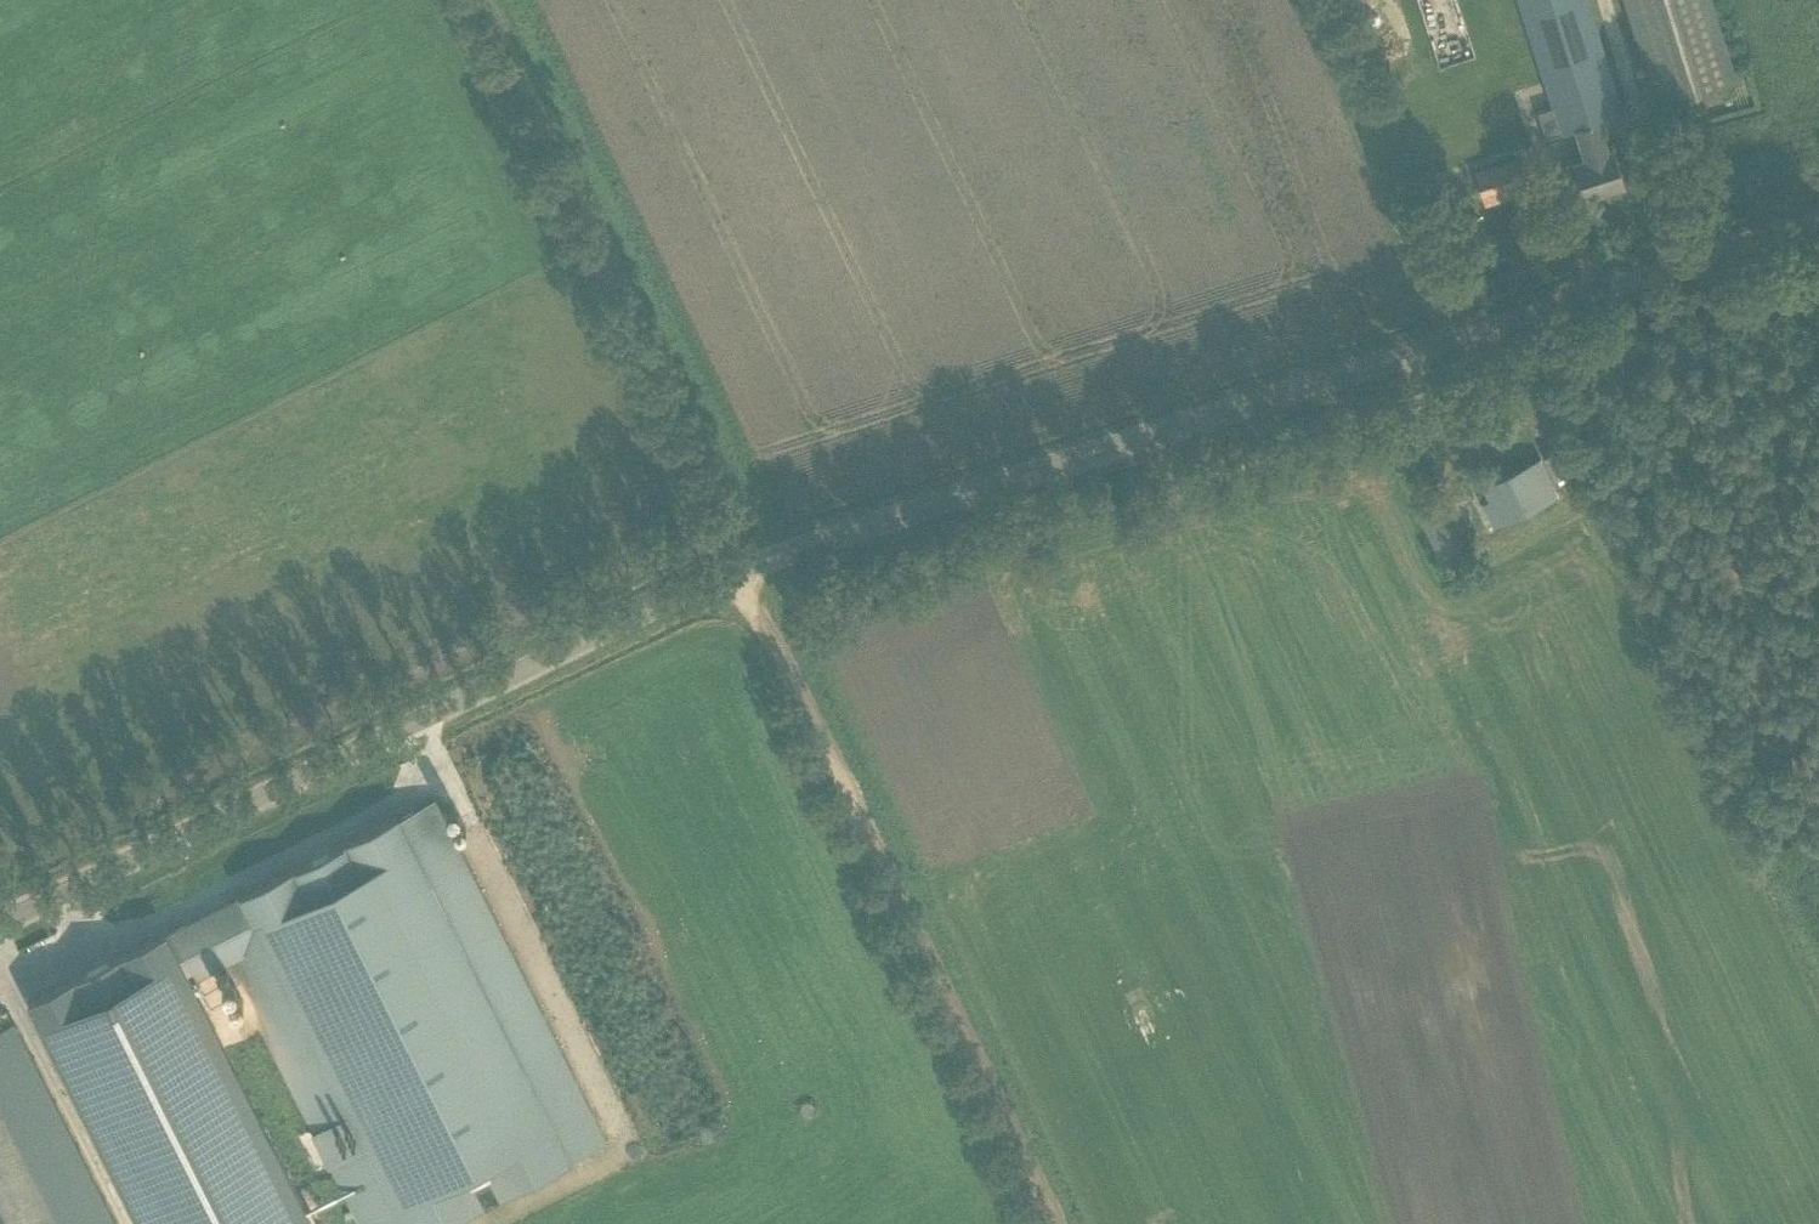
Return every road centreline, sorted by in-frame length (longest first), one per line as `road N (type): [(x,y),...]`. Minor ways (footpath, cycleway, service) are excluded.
road 1 (unclassified): [(0,931),(801,546),(1818,235)]
road 2 (track): [(735,575),(932,949),(1062,1223)]

